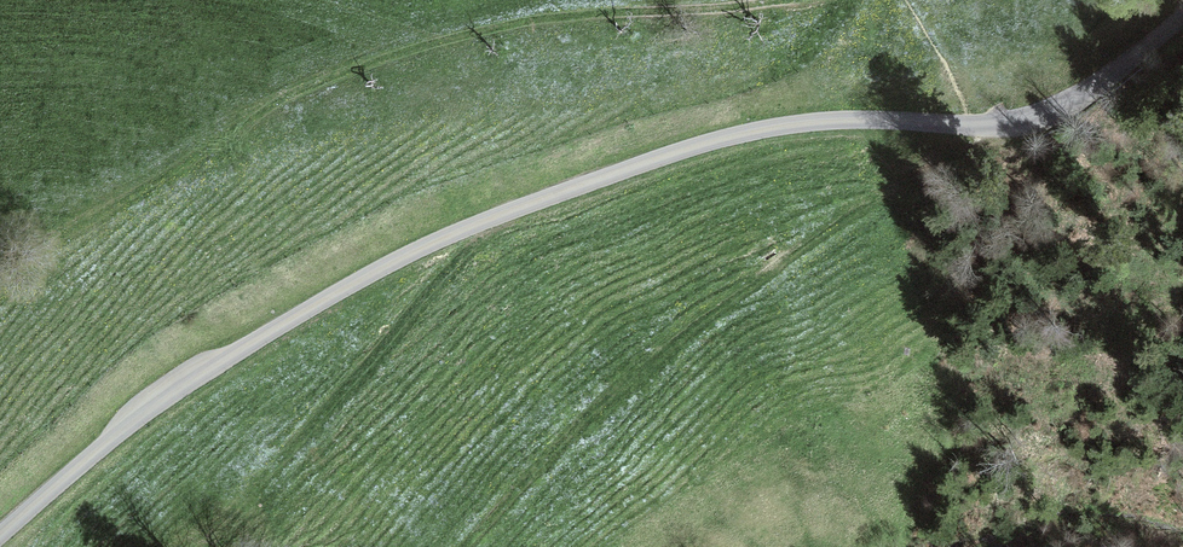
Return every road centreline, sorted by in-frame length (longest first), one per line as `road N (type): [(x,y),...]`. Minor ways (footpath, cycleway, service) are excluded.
road 1 (unclassified): [(1182,16),(1134,58),(1036,113),(997,123),(781,126),(656,159),(462,230),(336,292),(182,386),(0,533)]
road 2 (track): [(458,546),(684,333),(801,249),(970,150),(997,123)]

